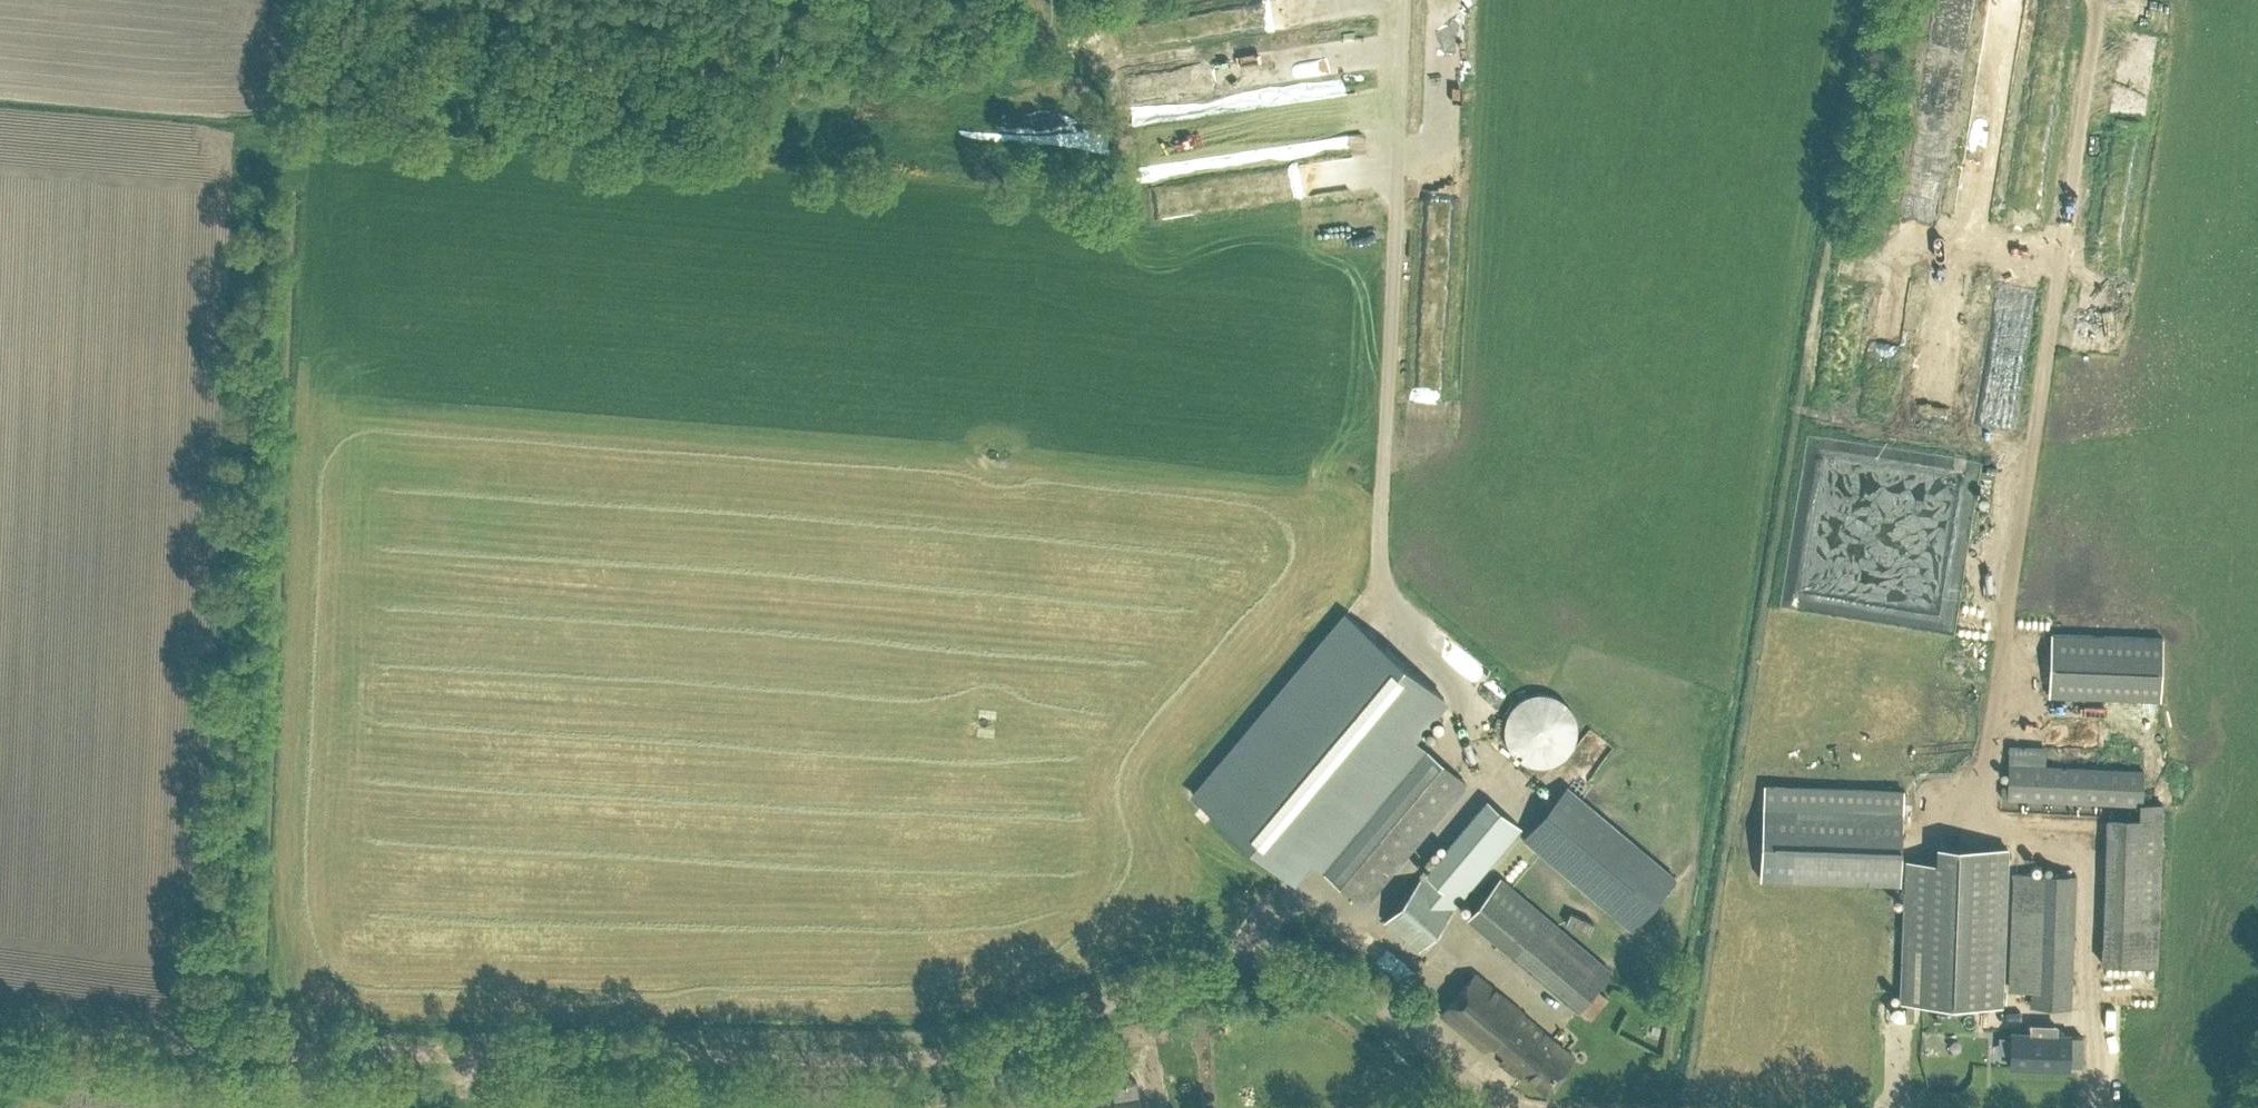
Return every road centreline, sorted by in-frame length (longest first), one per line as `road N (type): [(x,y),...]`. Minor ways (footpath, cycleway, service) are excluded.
road 1 (unclassified): [(1524,1107),(1474,1083),(1355,984),(1286,961),(1198,973),(971,1048),(896,1058),(278,1049),(0,1022)]
road 2 (track): [(2097,0),(2033,439)]

